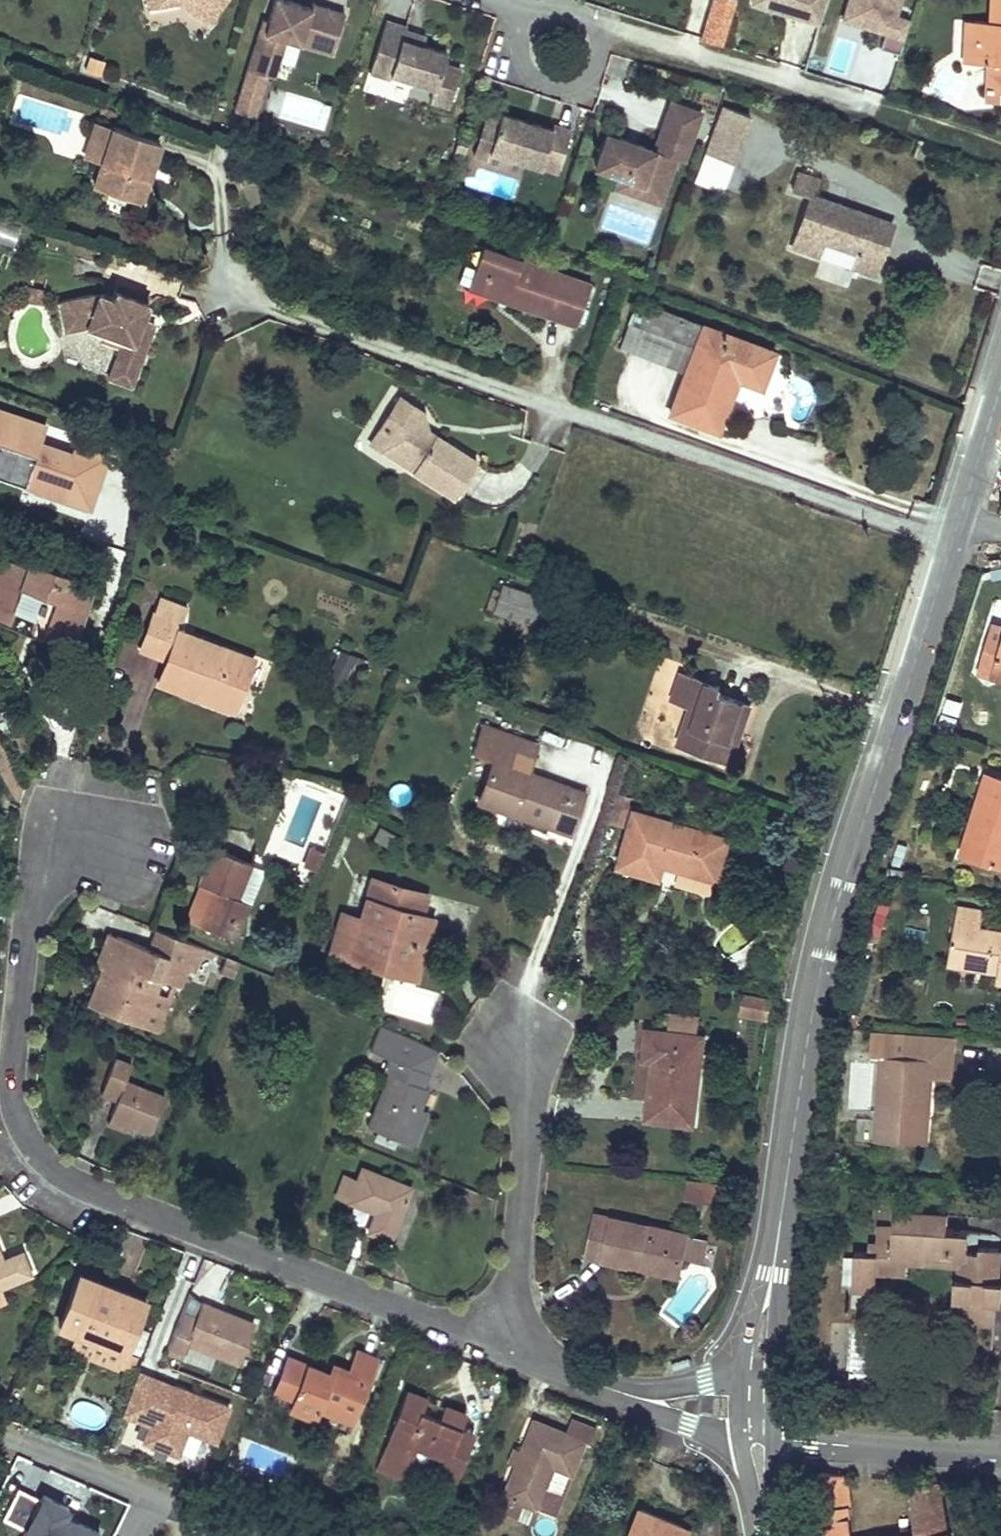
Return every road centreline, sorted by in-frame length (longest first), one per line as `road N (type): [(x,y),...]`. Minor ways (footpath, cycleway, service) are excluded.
road 1 (tertiary): [(756,1373),(833,915),(963,509)]
road 2 (residential): [(92,838),(63,853),(35,894),(22,942),(13,1092),(40,1155),(84,1189),(504,1350)]
road 3 (residential): [(504,1350),(527,1132),(518,1048)]
road 4 (residential): [(272,1535),(0,1441)]
road 5 (residential): [(871,105),(619,31),(595,38)]
road 6 (residential): [(1000,1451),(751,1440)]
road 7 (residential): [(531,22),(521,60),(549,86),(586,75),(595,38)]
road 8 (residential): [(622,1394),(751,1454)]
road 9 (residential): [(756,1373),(622,1394)]
road 10 (tertiary): [(963,509),(1000,387)]
road 11 (residential): [(504,1350),(622,1394)]

